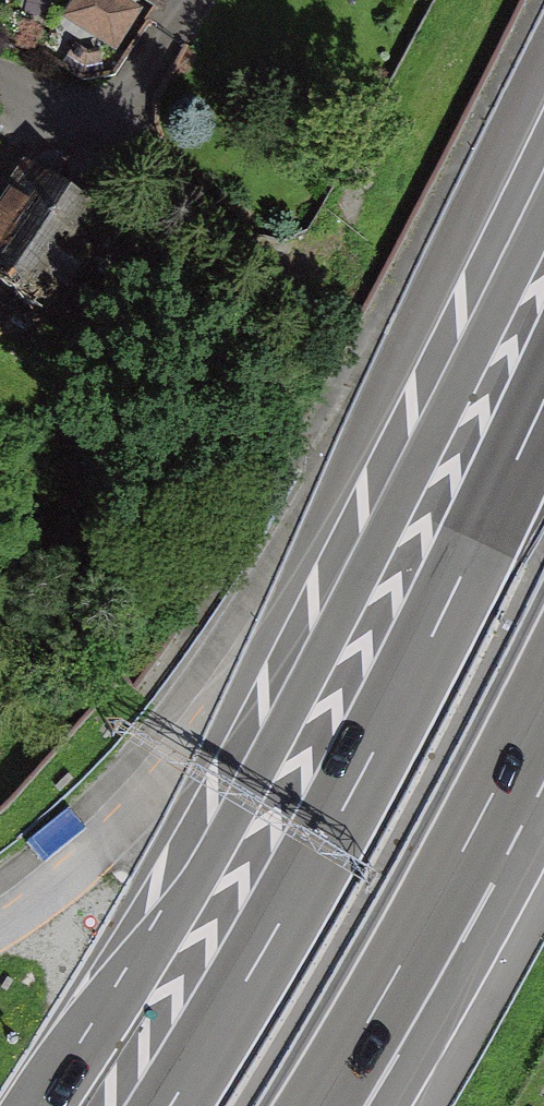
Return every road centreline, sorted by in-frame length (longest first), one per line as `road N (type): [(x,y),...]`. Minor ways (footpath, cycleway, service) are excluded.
road 1 (motorway): [(543,234),(160,942),(52,1105)]
road 2 (motorway): [(543,411),(387,738),(173,1105)]
road 3 (motorway): [(342,1105),(543,740)]
road 4 (track): [(127,802),(0,911)]

